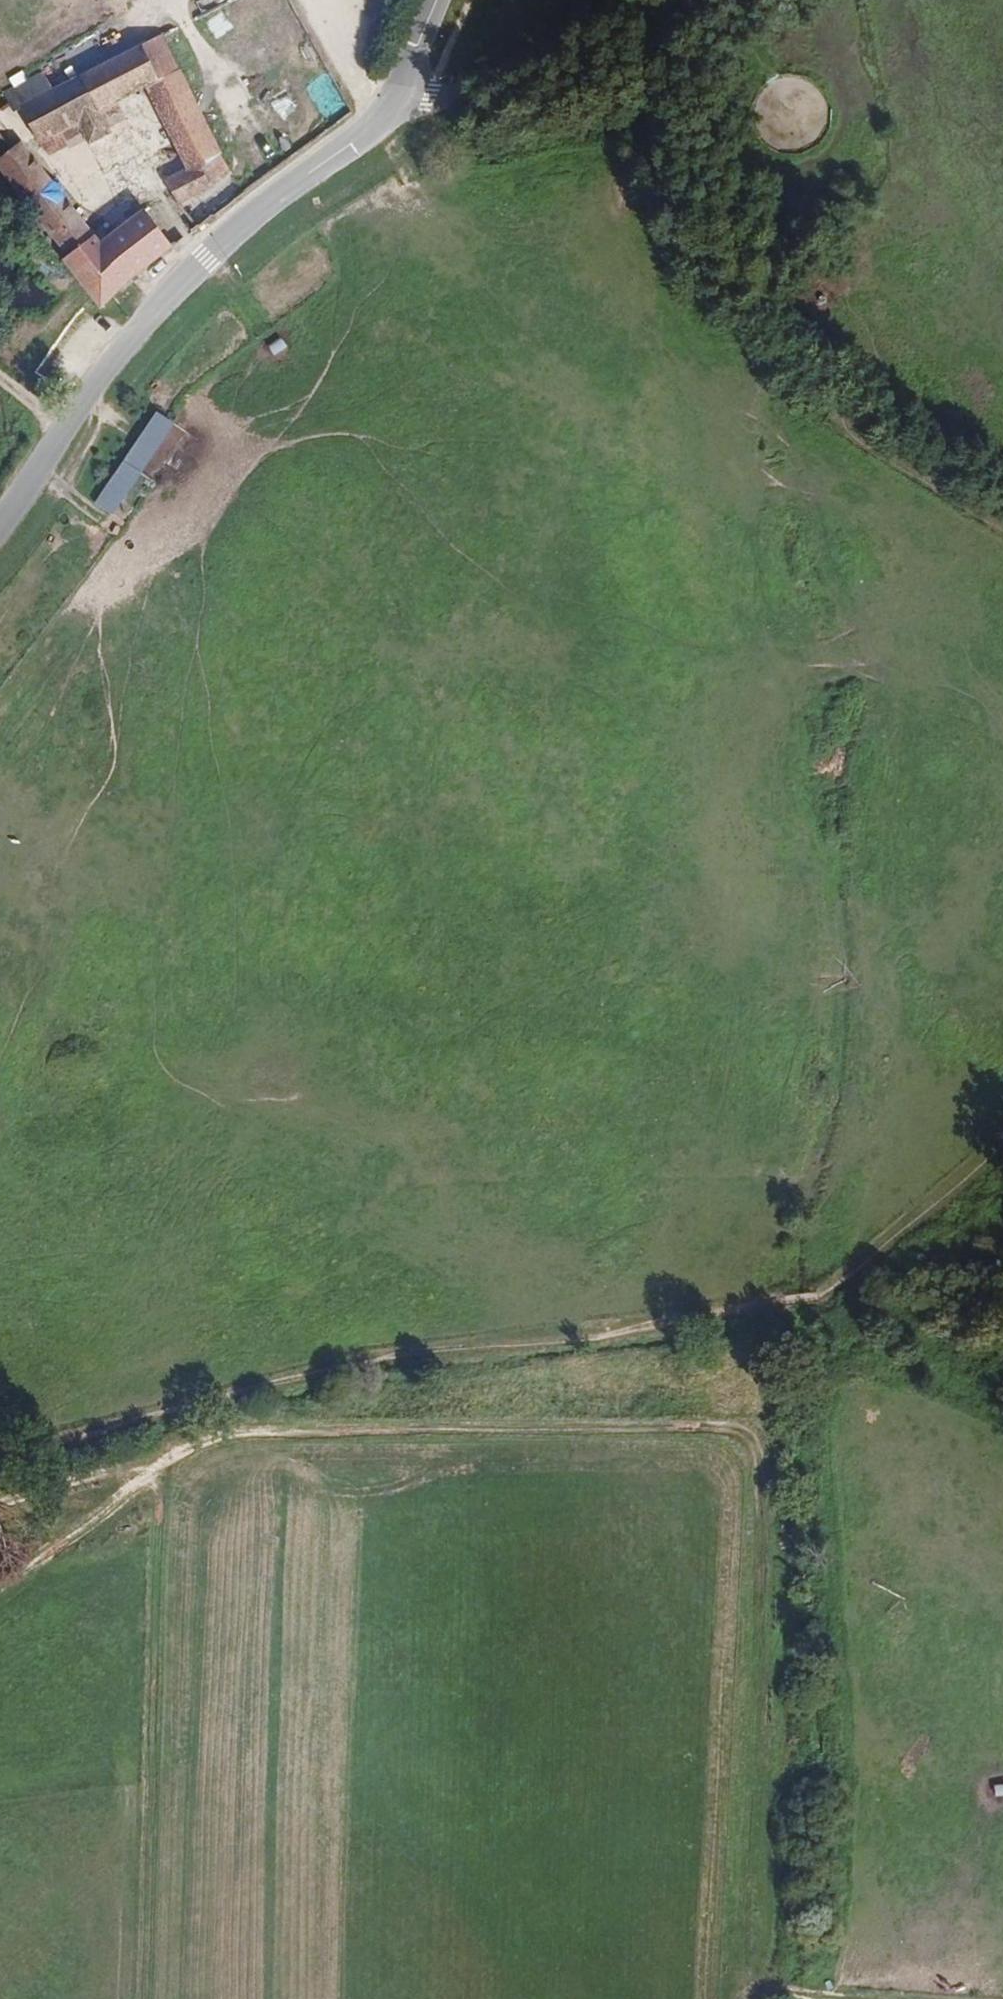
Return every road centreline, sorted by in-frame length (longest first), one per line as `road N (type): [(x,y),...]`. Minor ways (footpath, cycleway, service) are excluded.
road 1 (tertiary): [(384,114),(272,199),(154,313),(0,527)]
road 2 (residential): [(384,114),(648,0)]
road 3 (track): [(0,113),(52,166),(138,179),(209,259)]
road 4 (track): [(176,0),(268,158)]
road 5 (track): [(312,0),(361,89),(384,114)]
road 6 (tertiary): [(437,0),(384,114)]

